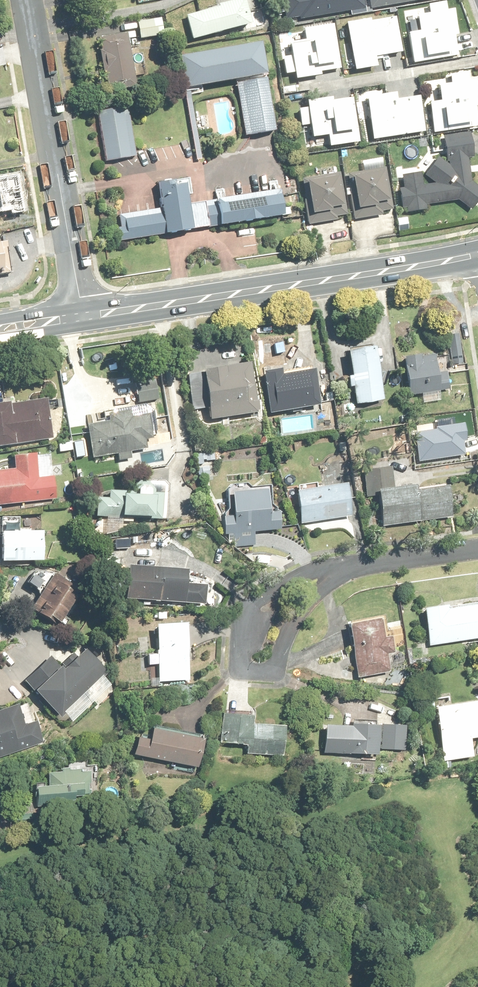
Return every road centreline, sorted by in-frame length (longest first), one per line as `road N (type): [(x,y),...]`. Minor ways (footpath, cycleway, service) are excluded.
road 1 (primary): [(477,255),(83,318)]
road 2 (residential): [(83,318),(26,0)]
road 3 (residential): [(339,568),(307,603),(273,673),(242,671),(247,609),(302,576)]
road 4 (residential): [(339,568),(477,550)]

